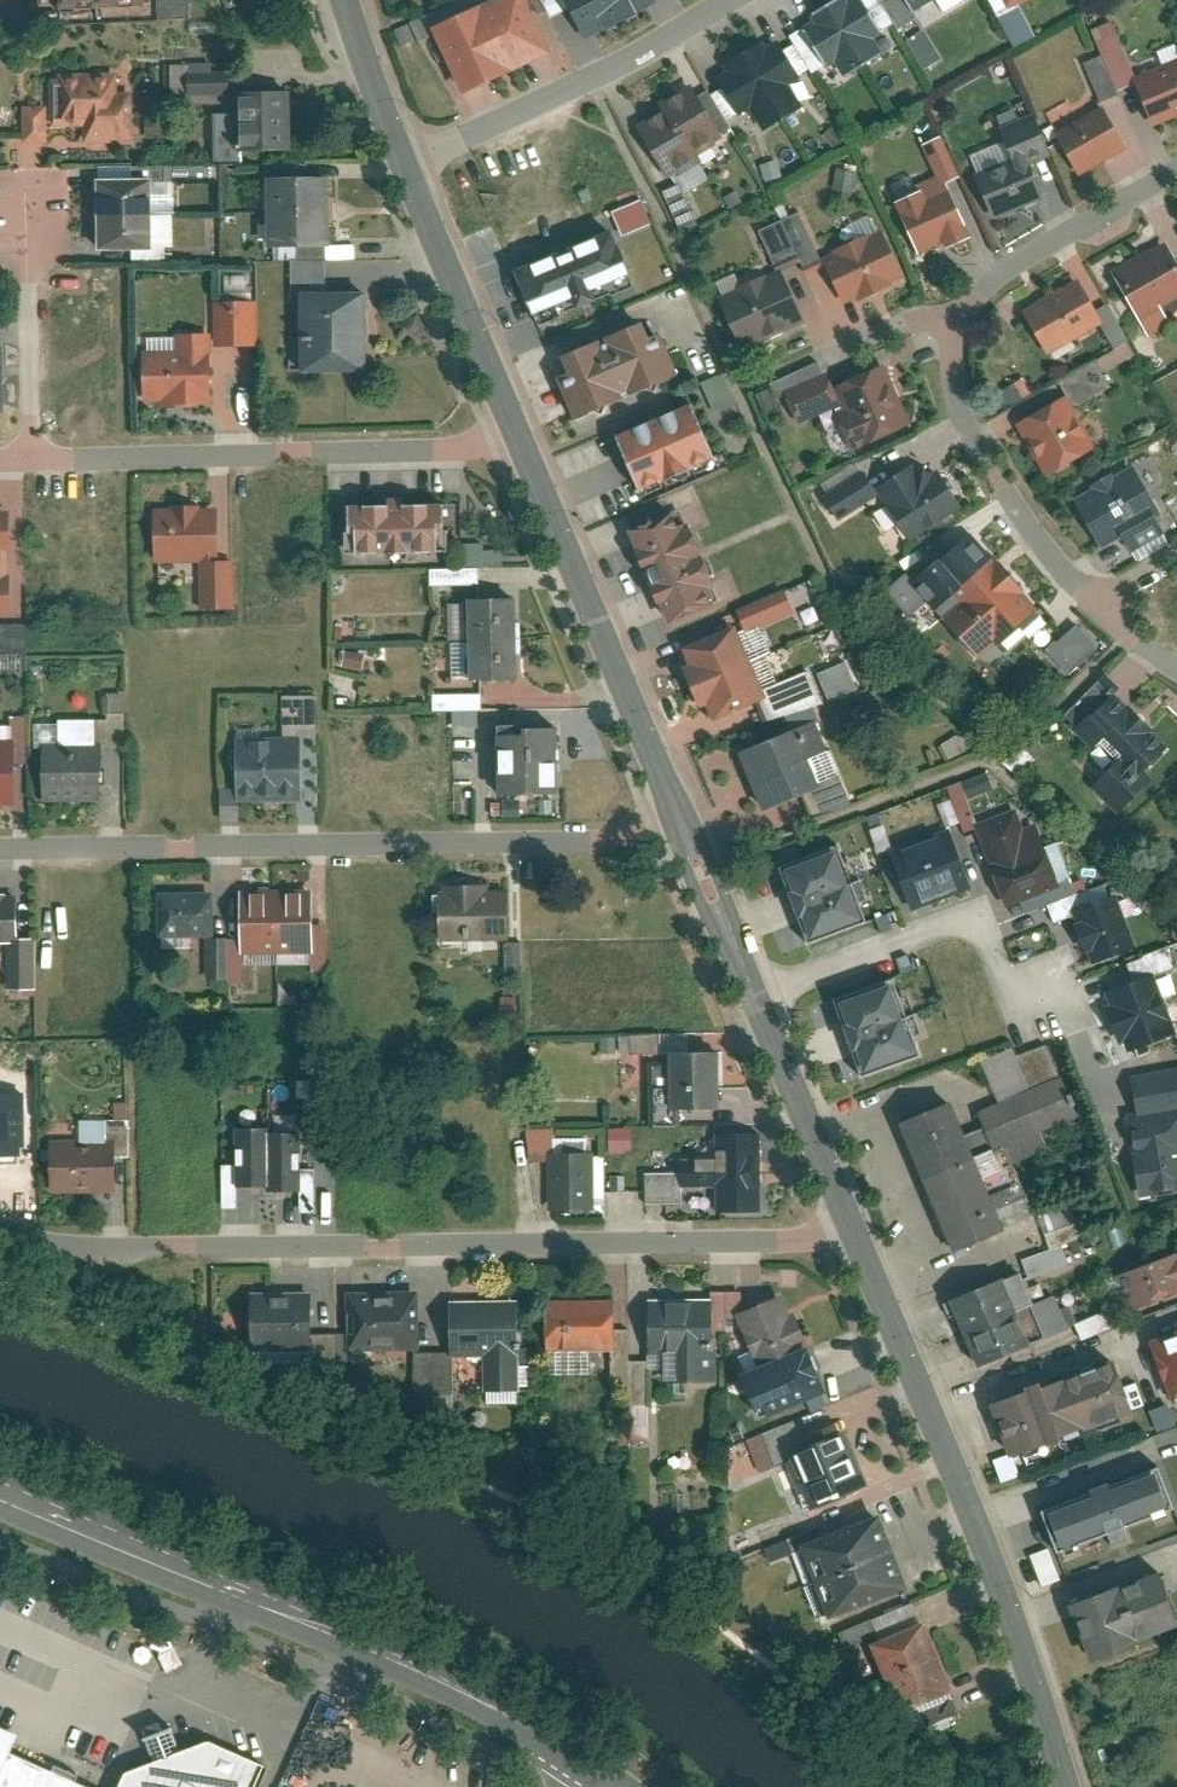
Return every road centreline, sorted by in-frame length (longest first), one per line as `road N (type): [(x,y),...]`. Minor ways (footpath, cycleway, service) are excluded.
road 1 (residential): [(0,1241),(841,1230)]
road 2 (residential): [(1176,170),(944,312),(966,412),(1036,549),(1125,634),(1176,665)]
road 3 (residential): [(666,811),(569,840),(0,843)]
road 4 (residential): [(0,1481),(455,1682),(577,1759)]
road 5 (secondary): [(1064,1786),(964,1498),(841,1230)]
road 6 (residential): [(523,444),(30,462)]
road 7 (secondary): [(666,811),(523,444)]
road 8 (residential): [(1050,1005),(1017,1014),(984,916),(747,1001)]
road 9 (residential): [(410,172),(735,0)]
road 10 (secondary): [(523,444),(410,172)]
road 11 (residential): [(30,462),(25,207)]
road 12 (secondary): [(841,1230),(747,1001)]
road 13 (secondary): [(747,1001),(666,811)]
road 14 (secondary): [(410,172),(345,0)]

